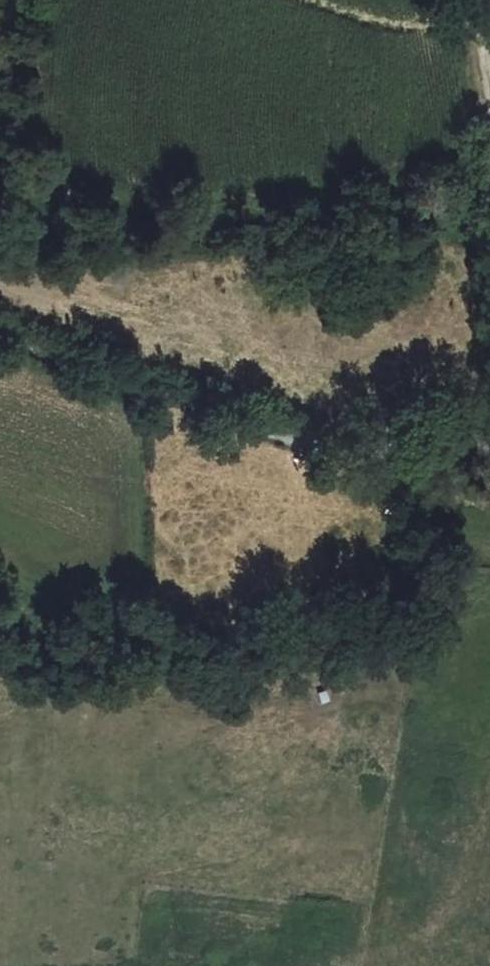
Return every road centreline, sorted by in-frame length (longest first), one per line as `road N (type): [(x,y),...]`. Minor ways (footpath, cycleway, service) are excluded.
road 1 (track): [(0,337),(321,446),(489,450)]

